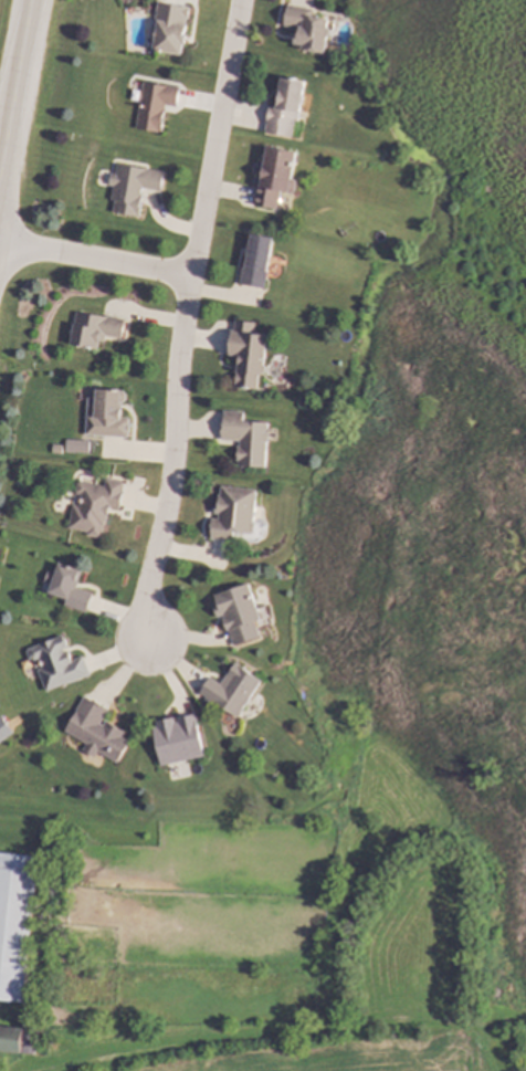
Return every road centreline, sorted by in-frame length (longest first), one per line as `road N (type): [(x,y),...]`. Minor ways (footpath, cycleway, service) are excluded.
road 1 (residential): [(239,0),(176,369),(150,643)]
road 2 (track): [(57,1070),(129,1053),(409,1017),(525,1013)]
road 3 (residential): [(0,245),(190,279)]
road 4 (secondary): [(30,0),(0,175)]

